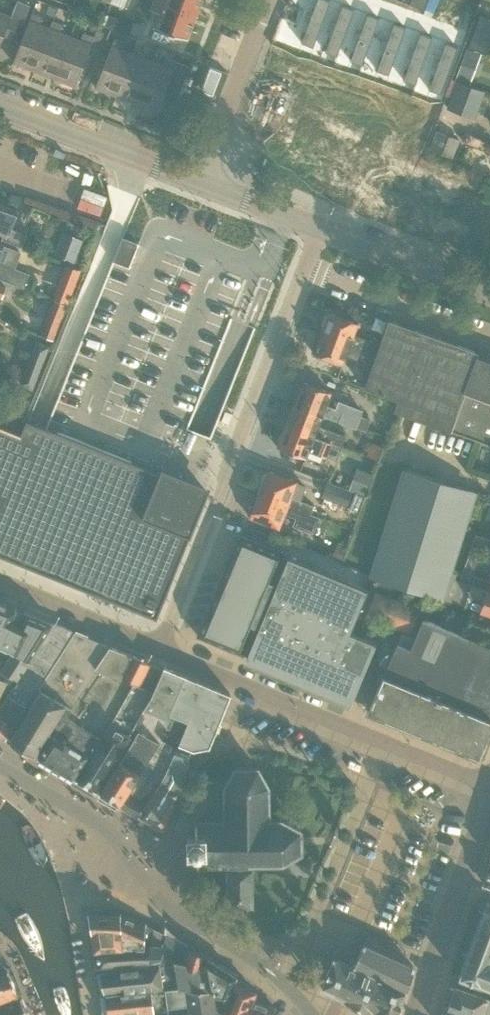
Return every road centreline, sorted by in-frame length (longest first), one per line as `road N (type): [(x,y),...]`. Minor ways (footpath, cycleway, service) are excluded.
road 1 (residential): [(159,644),(320,228)]
road 2 (residential): [(312,1014),(282,980),(158,901),(93,821),(0,764)]
road 3 (residential): [(489,784),(159,644)]
road 4 (tertiary): [(414,1014),(489,798)]
road 5 (residential): [(200,182),(0,106)]
road 6 (residential): [(200,182),(268,0)]
road 7 (residential): [(489,291),(320,228)]
road 8 (residential): [(159,644),(0,583)]
road 9 (residential): [(320,228),(200,182)]

